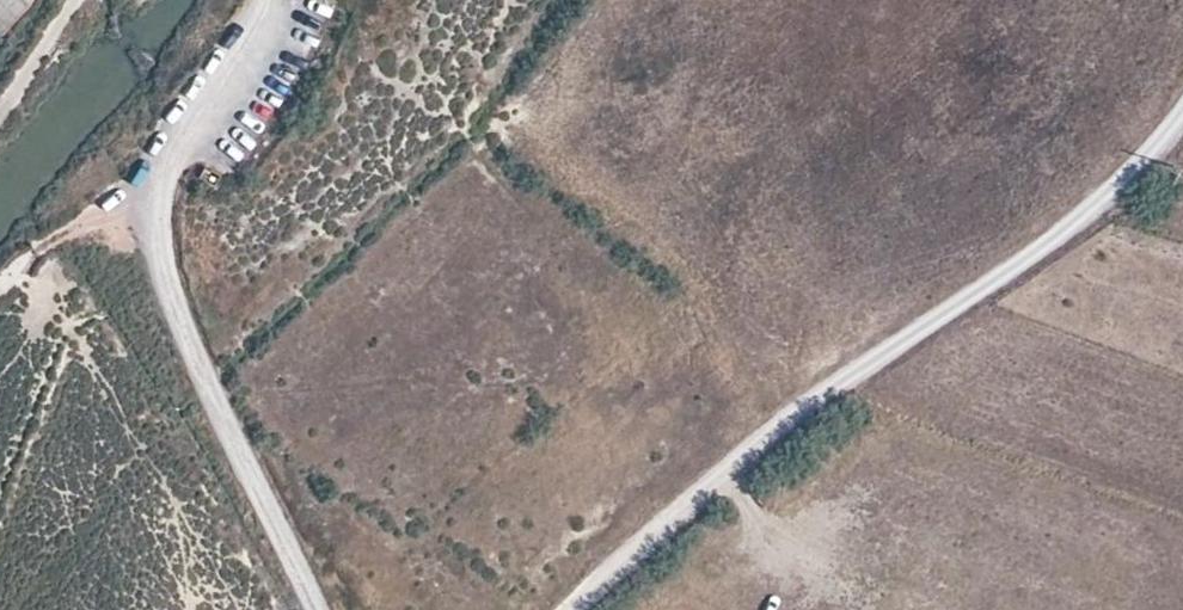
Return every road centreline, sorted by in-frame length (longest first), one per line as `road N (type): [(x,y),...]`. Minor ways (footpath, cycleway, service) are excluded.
road 1 (track): [(574,609),(795,413),(1017,267),(1182,123)]
road 2 (unclassified): [(267,0),(176,139),(157,203),(167,288),(329,609)]
road 3 (track): [(0,156),(108,0)]

